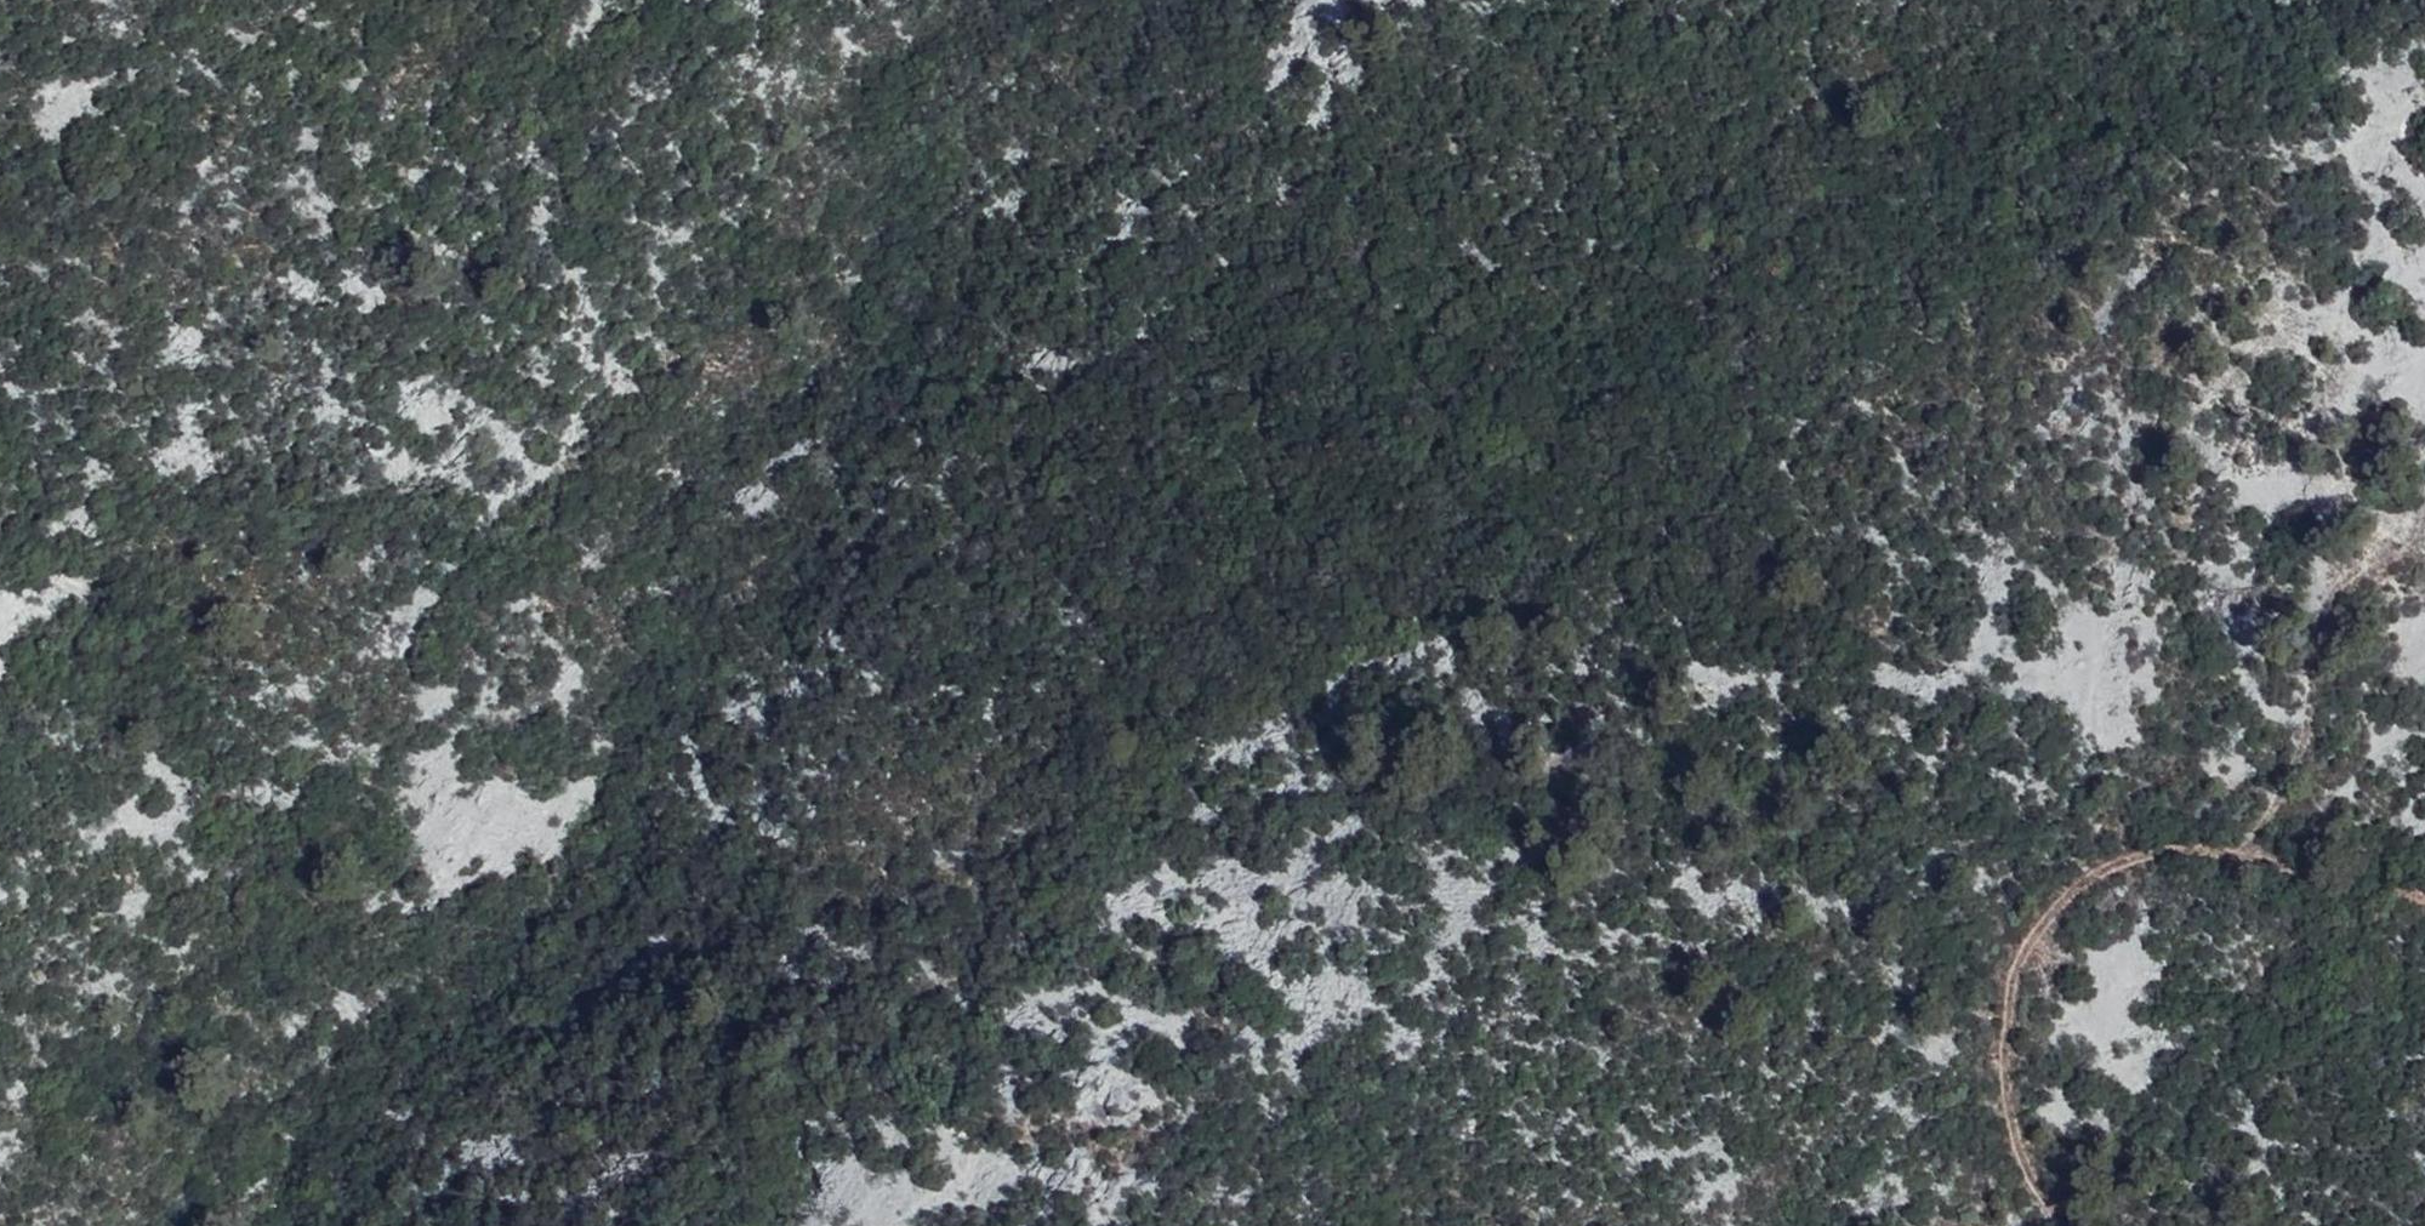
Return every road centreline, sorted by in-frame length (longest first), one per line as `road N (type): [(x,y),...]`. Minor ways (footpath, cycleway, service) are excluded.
road 1 (track): [(2070,1225),(2032,1143),(2025,1013),(2048,928),(2134,862),(2238,852),(2424,894)]
road 2 (track): [(2238,852),(2301,788),(2348,685)]

